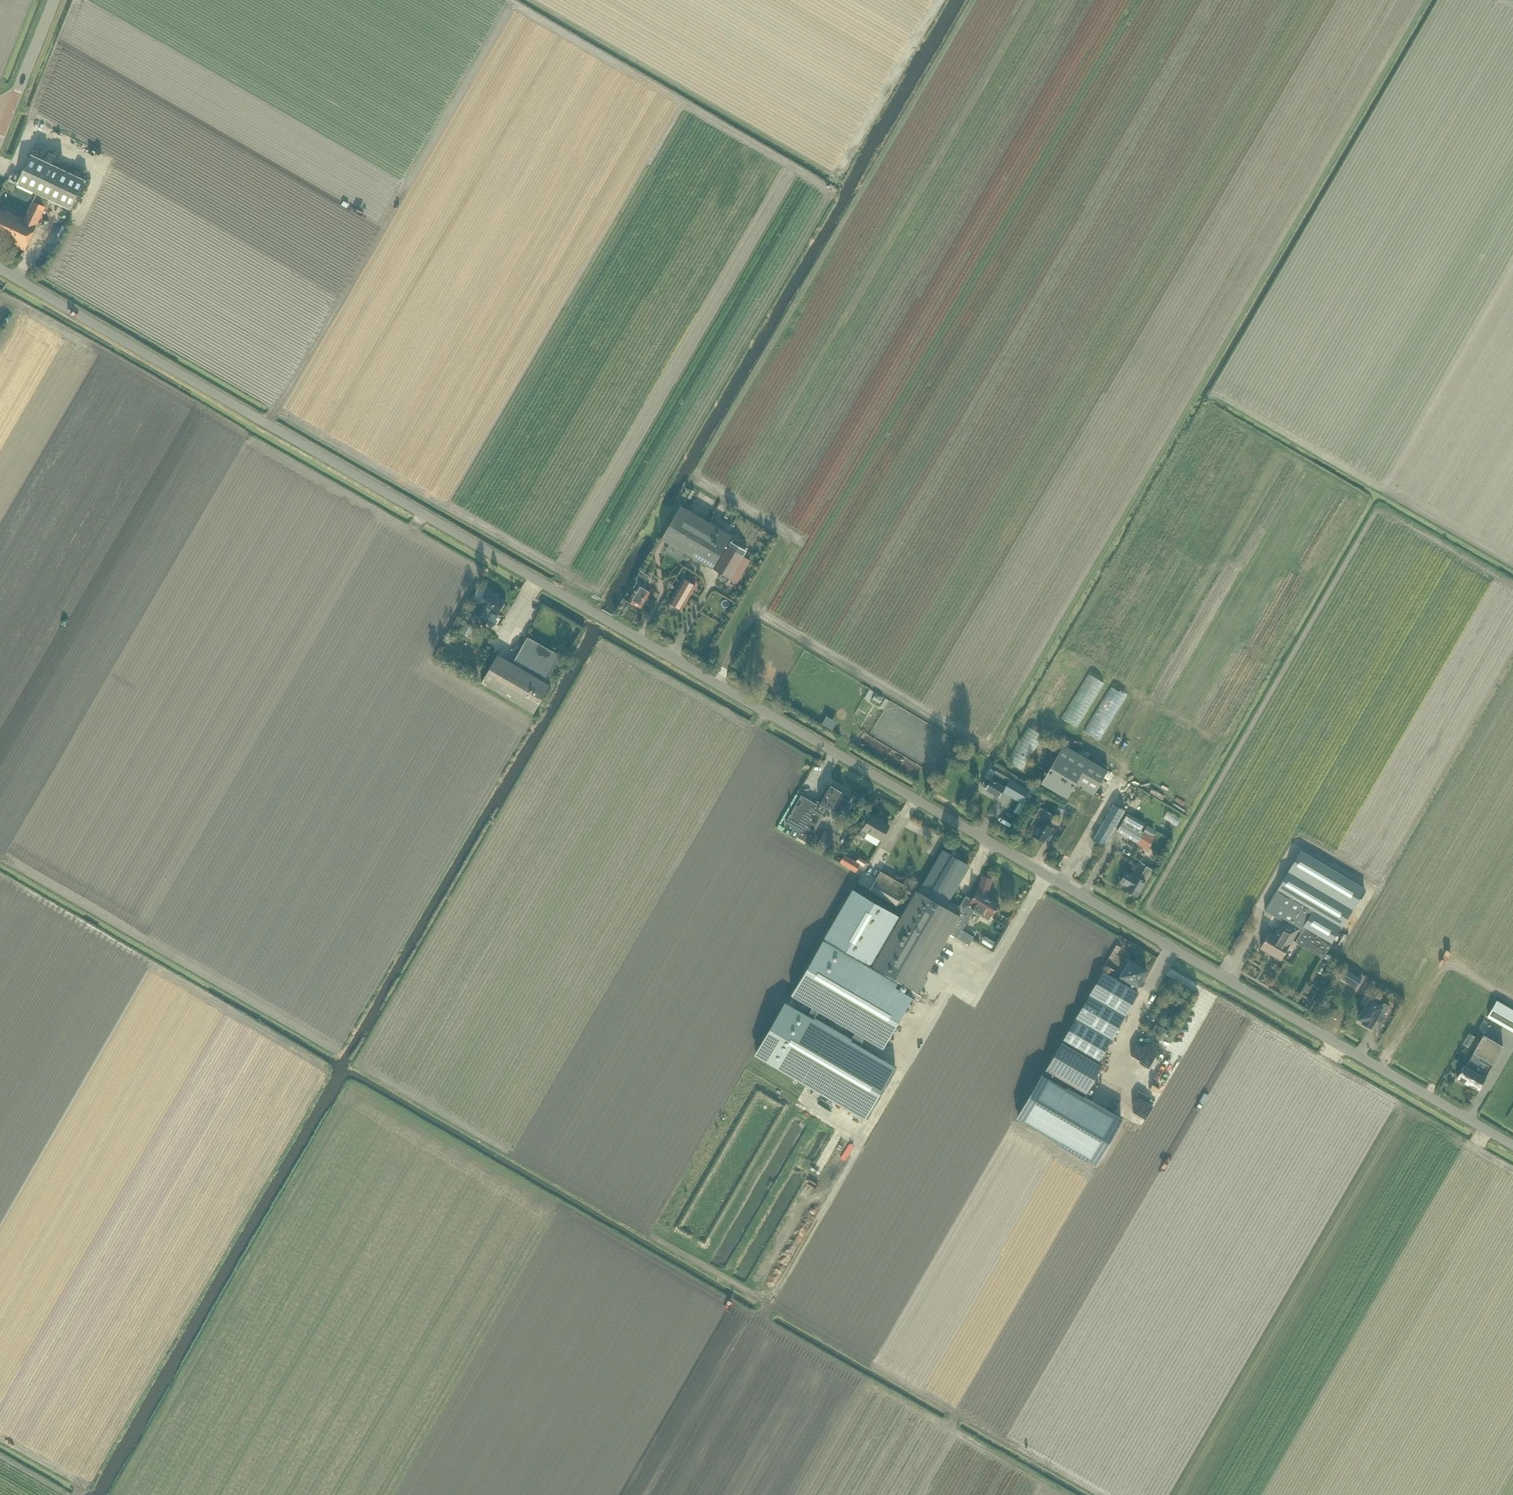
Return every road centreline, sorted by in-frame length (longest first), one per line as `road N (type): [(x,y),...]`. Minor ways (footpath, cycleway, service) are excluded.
road 1 (unclassified): [(1512,1146),(0,268)]

